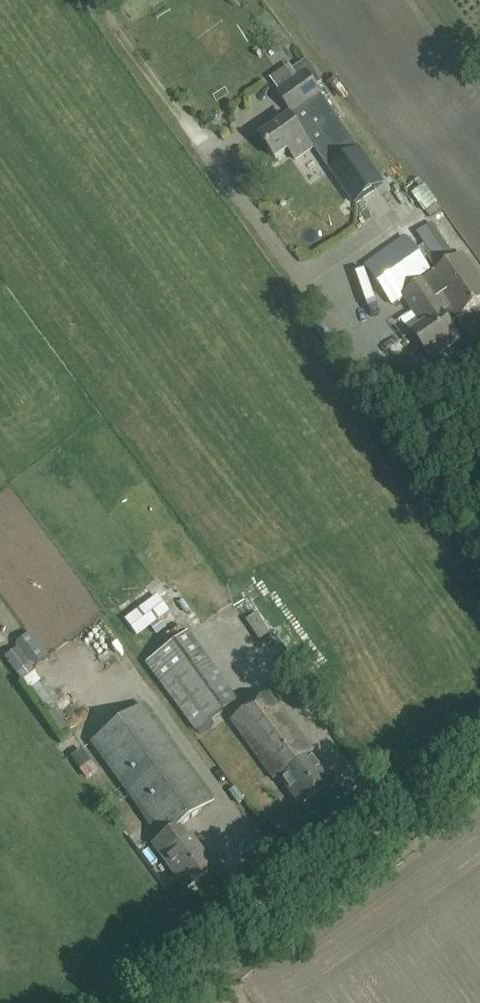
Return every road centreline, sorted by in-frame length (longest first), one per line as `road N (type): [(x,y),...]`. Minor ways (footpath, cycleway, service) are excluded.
road 1 (unclassified): [(479,524),(199,141)]
road 2 (unclassified): [(158,1002),(479,769)]
road 3 (track): [(95,0),(199,141)]

